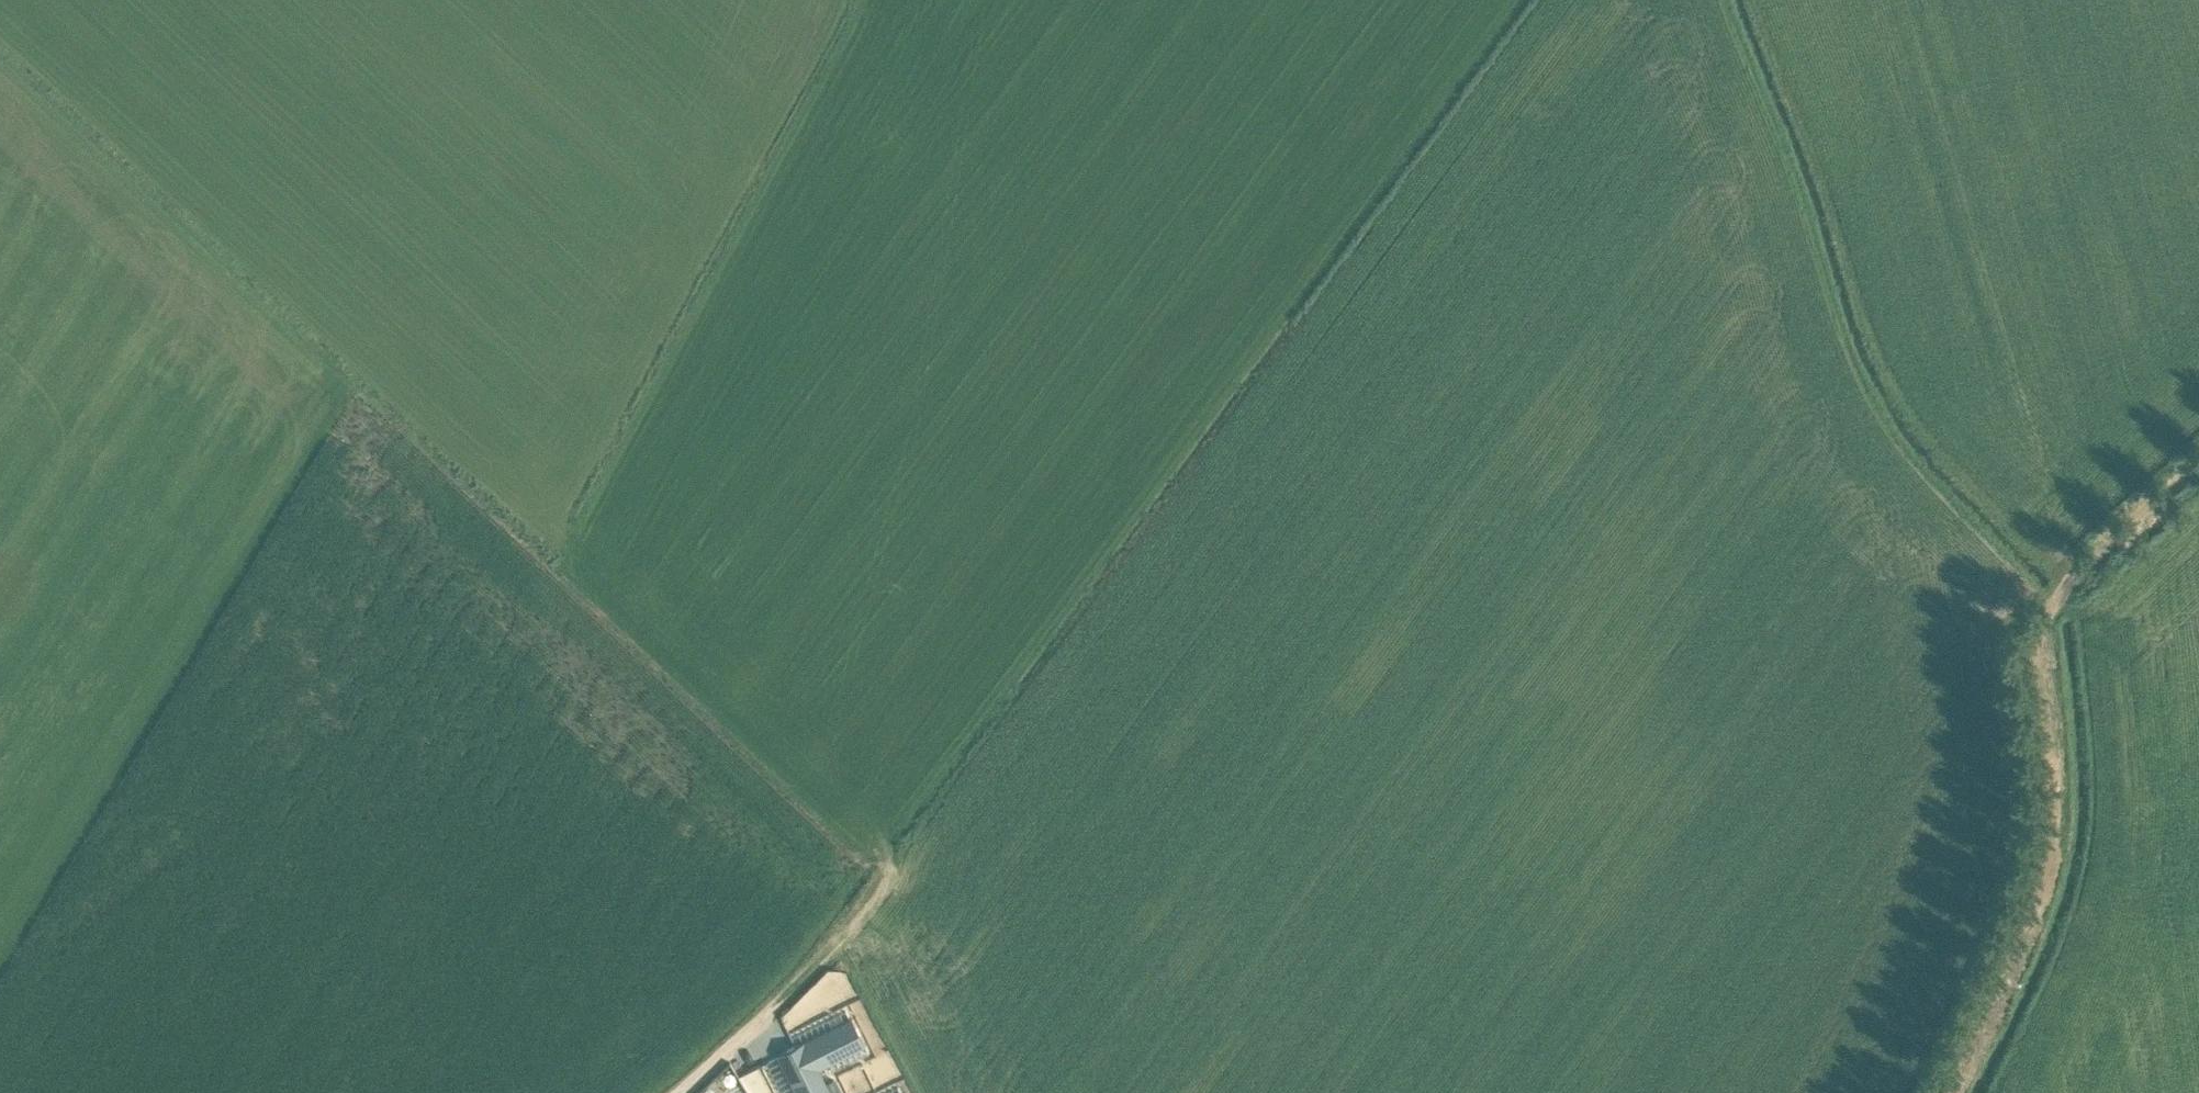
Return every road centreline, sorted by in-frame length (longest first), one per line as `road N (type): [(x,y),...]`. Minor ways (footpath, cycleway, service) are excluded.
road 1 (track): [(1938,1092),(2035,898),(2046,849),(2053,769),(2036,666),(2042,624),(2069,582),(2198,462)]
road 2 (track): [(887,869),(886,881),(776,1004)]

